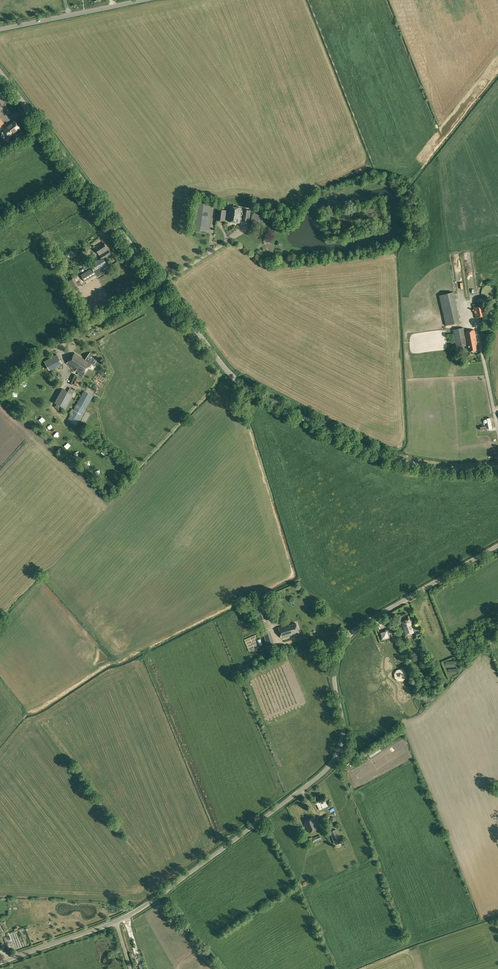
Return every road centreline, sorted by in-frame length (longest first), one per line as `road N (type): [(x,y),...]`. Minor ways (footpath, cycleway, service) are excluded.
road 1 (unclassified): [(0,963),(120,921),(320,775),(343,735),(334,674),(345,642),(497,545)]
road 2 (unclassified): [(497,468),(400,461),(259,396),(231,376),(161,284)]
road 3 (unclassified): [(161,284),(0,73)]
road 4 (unclassified): [(0,29),(143,0)]
road 5 (unclassified): [(55,348),(161,284)]

